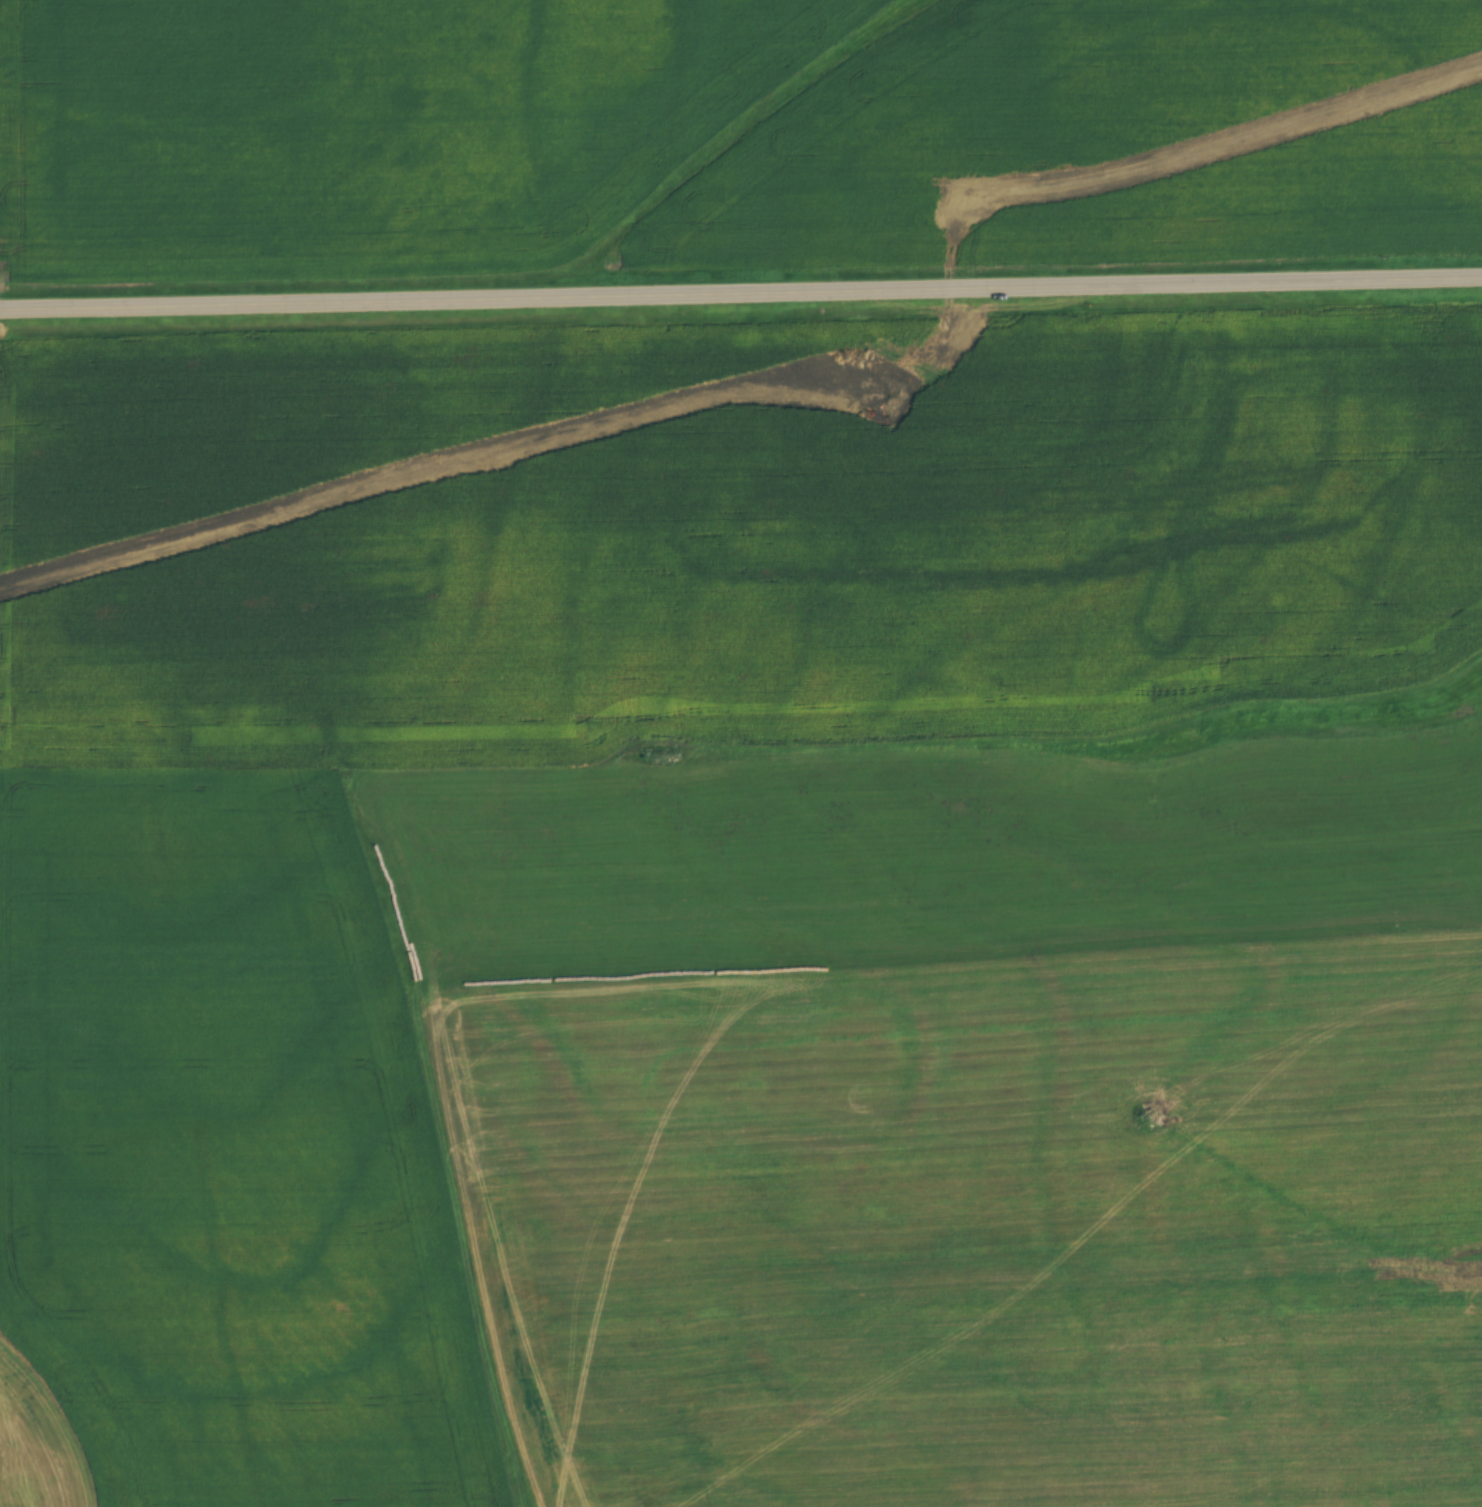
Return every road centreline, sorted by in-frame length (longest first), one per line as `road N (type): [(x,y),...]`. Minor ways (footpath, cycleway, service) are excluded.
road 1 (residential): [(1481,268),(0,299)]

